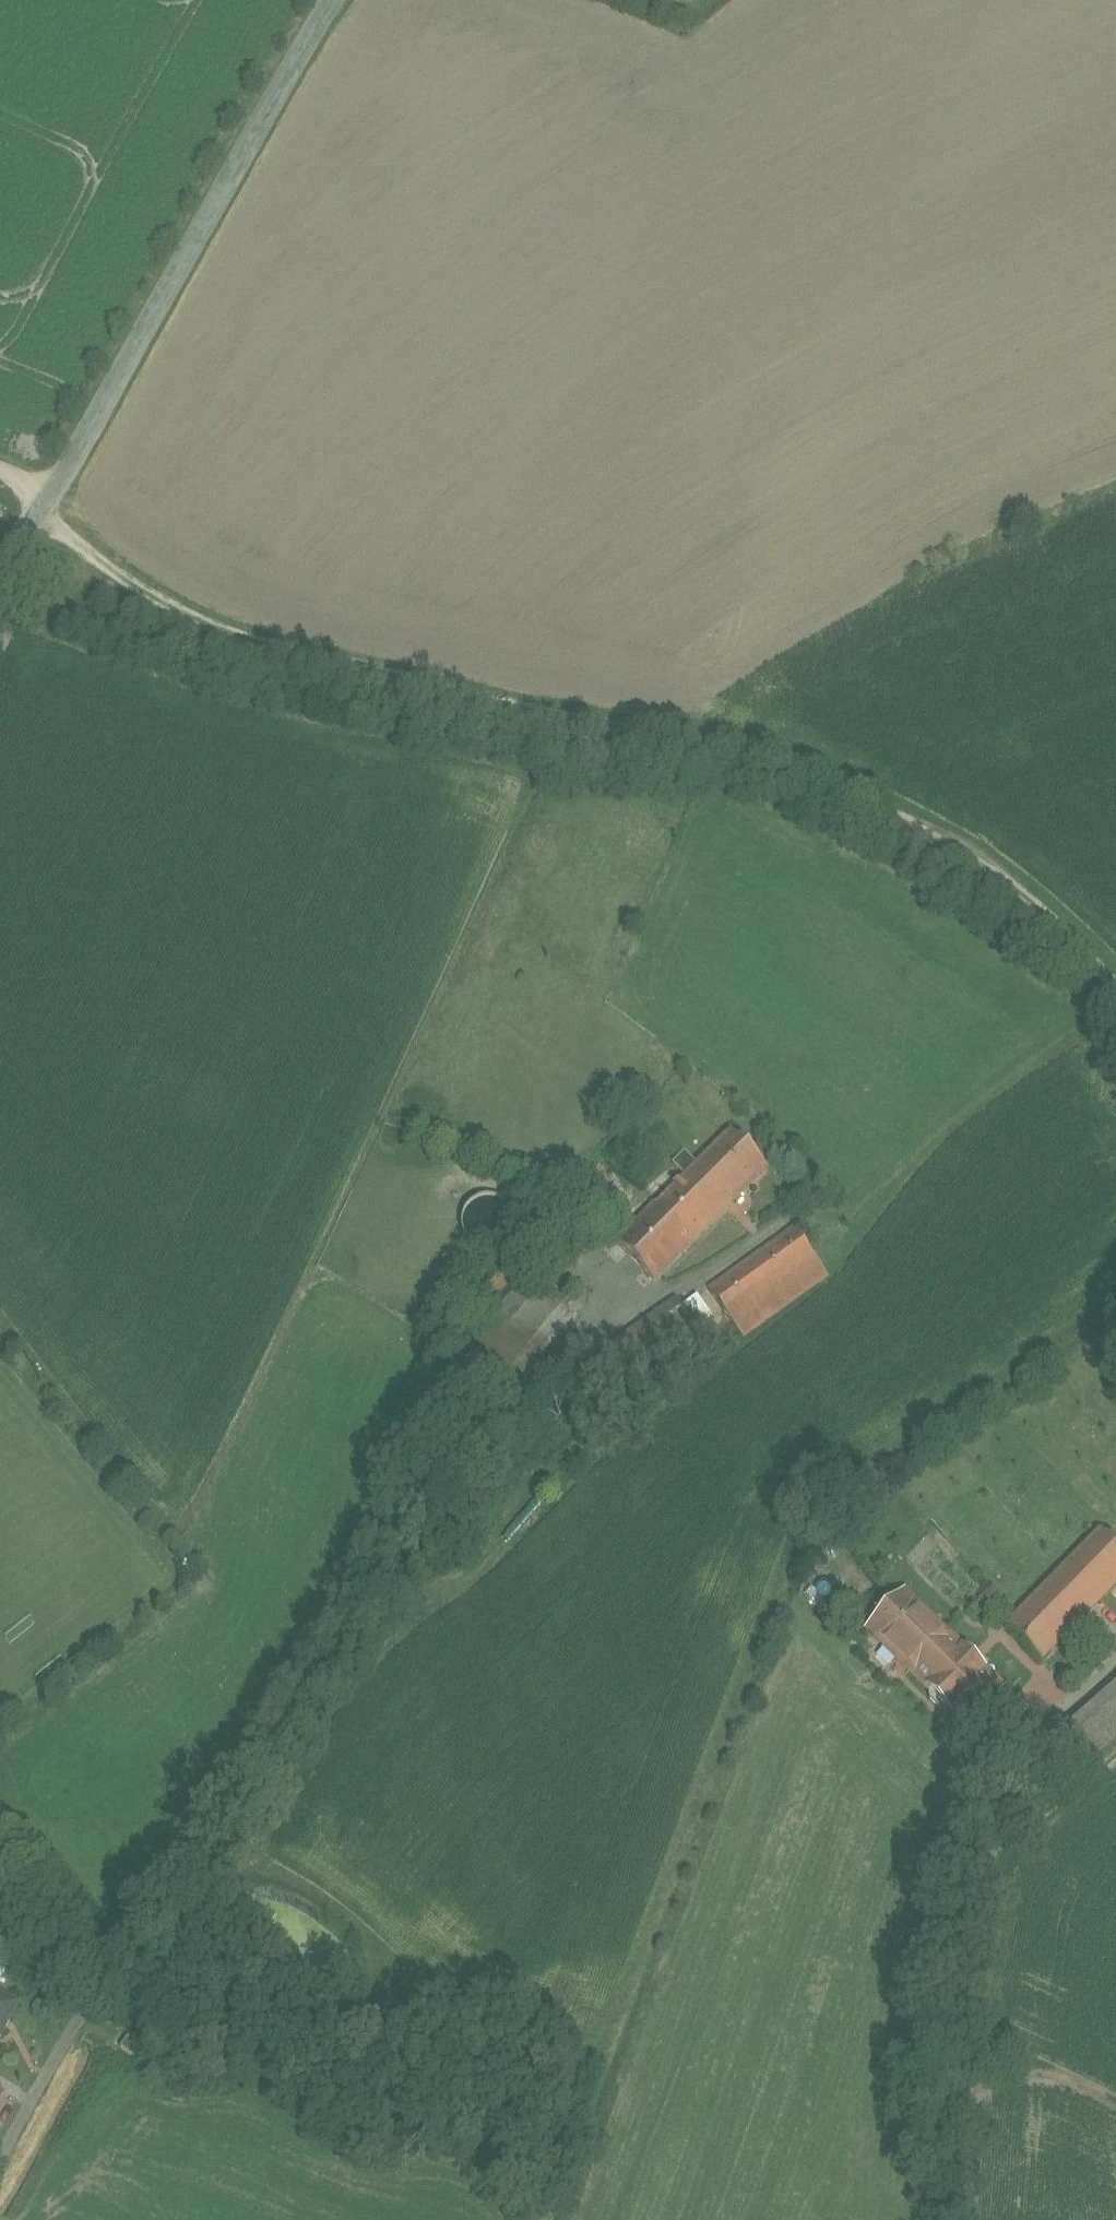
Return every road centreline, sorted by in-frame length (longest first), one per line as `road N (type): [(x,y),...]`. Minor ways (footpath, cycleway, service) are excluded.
road 1 (track): [(1115,959),(945,819),(774,736),(515,687),(182,605),(0,470)]
road 2 (track): [(1115,980),(841,1204),(799,1211),(518,1393)]
road 3 (residential): [(0,567),(50,502),(279,55),(319,0)]

